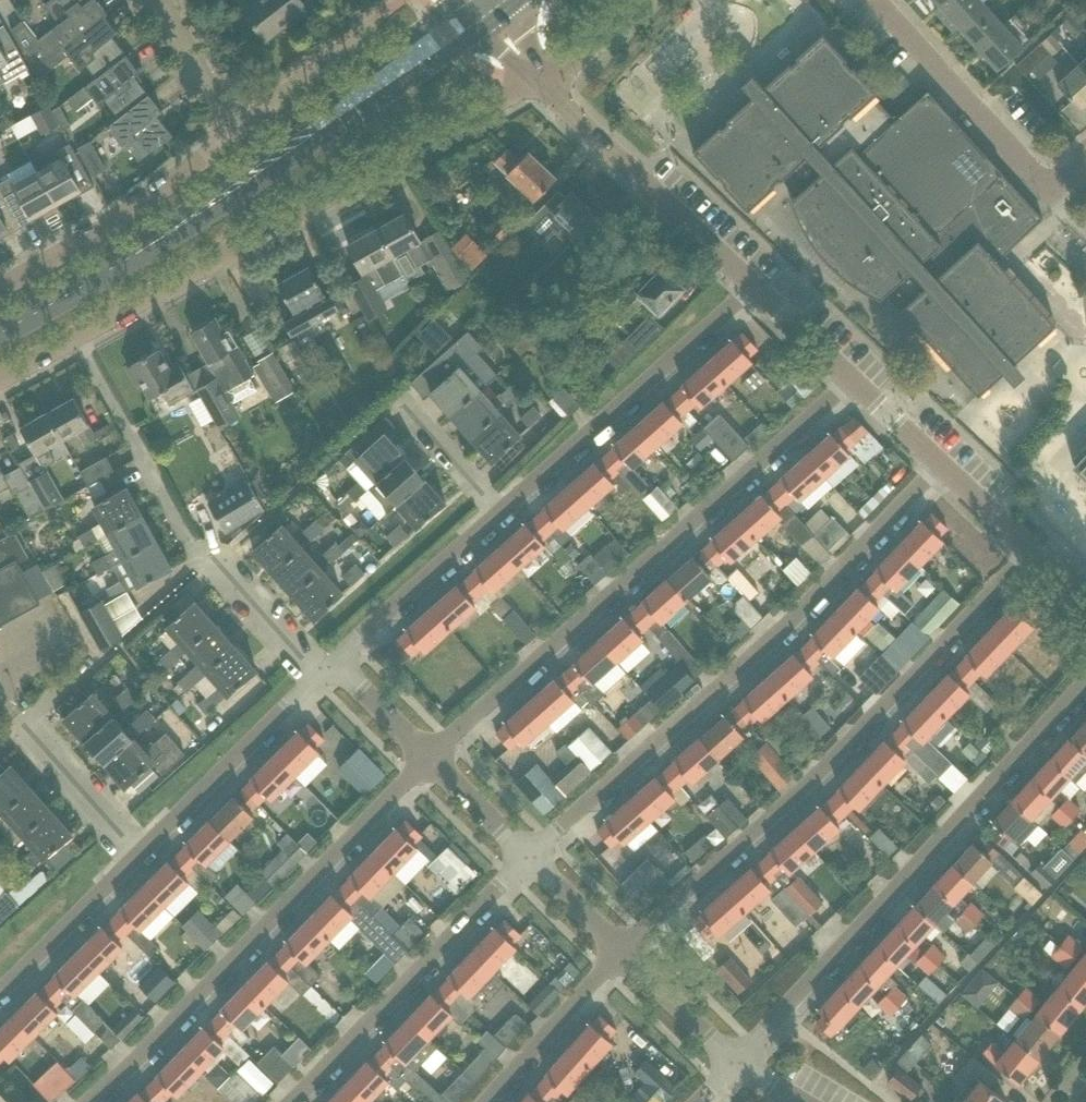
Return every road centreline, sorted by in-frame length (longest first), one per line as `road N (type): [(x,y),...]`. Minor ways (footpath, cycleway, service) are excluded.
road 1 (residential): [(0,384),(538,81)]
road 2 (residential): [(627,957),(1040,549)]
road 3 (residential): [(529,860),(936,452)]
road 4 (residential): [(436,768),(851,370)]
road 5 (residential): [(735,1063),(1085,685)]
road 6 (residential): [(86,1101),(436,768)]
road 7 (residential): [(283,1101),(529,860)]
road 8 (residential): [(505,511),(763,287)]
road 9 (tertiary): [(0,337),(117,272),(284,152)]
road 10 (residential): [(763,287),(538,81)]
road 11 (residential): [(231,135),(95,240),(0,292)]
road 12 (residential): [(141,851),(337,670)]
road 13 (residential): [(1052,195),(873,0)]
road 14 (tertiary): [(284,152),(326,132),(483,9)]
road 15 (tertiary): [(459,0),(314,110),(284,152)]
road 16 (residential): [(337,670),(505,511)]
road 17 (residential): [(406,0),(231,135)]
road 18 (residential): [(481,1101),(627,957)]
road 19 (residential): [(0,985),(26,972),(141,851)]
road 20 (residential): [(337,670),(307,652),(228,559),(201,545)]
road 21 (residential): [(141,851),(31,725)]
road 22 (residential): [(505,511),(393,399)]
road 23 (residential): [(735,1063),(627,957)]
road 24 (residential): [(231,135),(165,0)]
road 25 (residential): [(1040,549),(936,452)]
road 26 (residential): [(436,768),(337,670)]
road 27 (residential): [(627,957),(529,860)]
road 28 (residential): [(538,81),(578,64),(642,0)]
road 29 (residential): [(529,860),(436,768)]
road 30 (residential): [(851,370),(763,287)]

